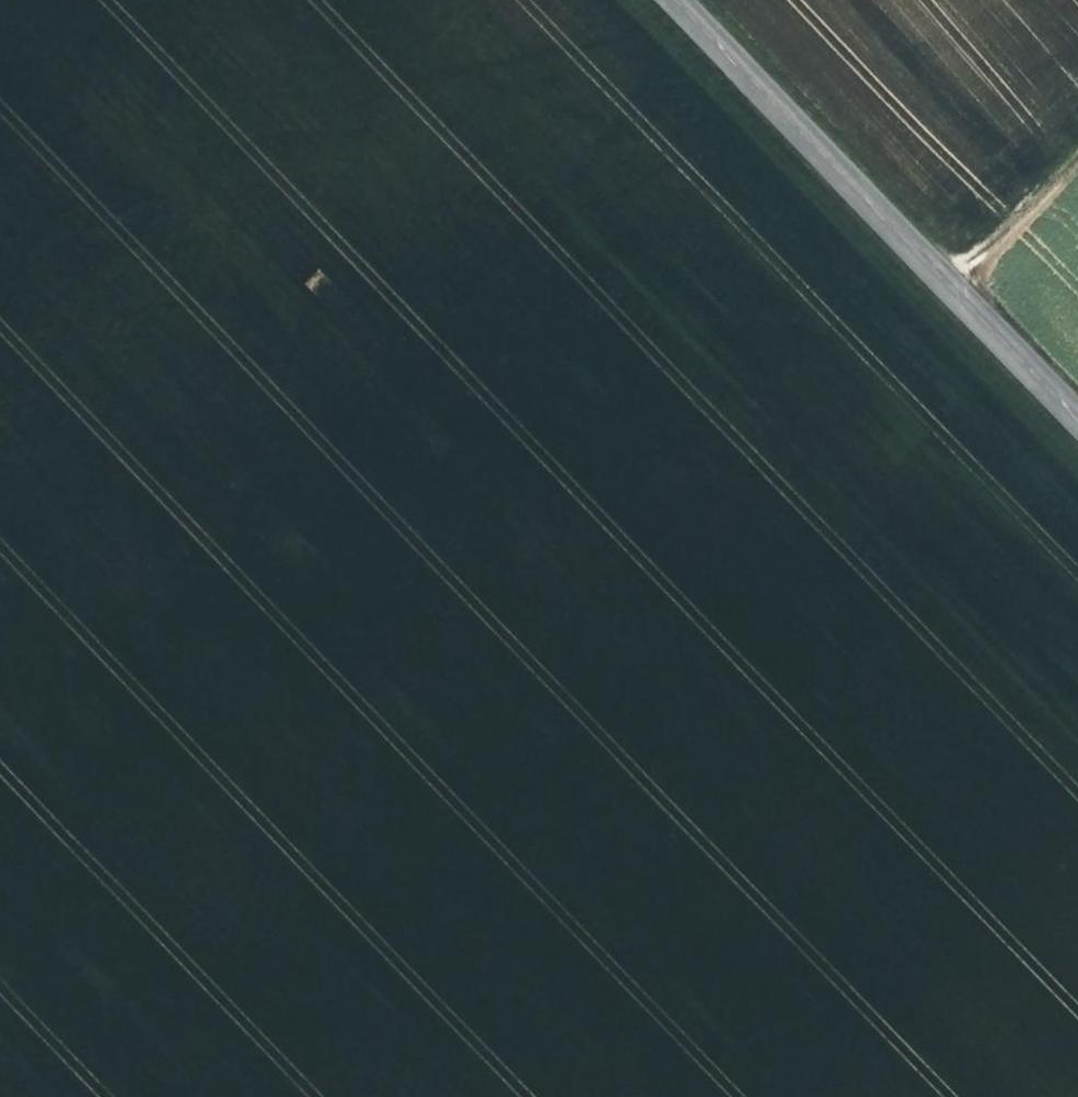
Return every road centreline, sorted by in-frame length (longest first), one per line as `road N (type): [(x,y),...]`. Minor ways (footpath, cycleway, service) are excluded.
road 1 (tertiary): [(675,0),(1077,419)]
road 2 (track): [(1077,160),(947,284)]

